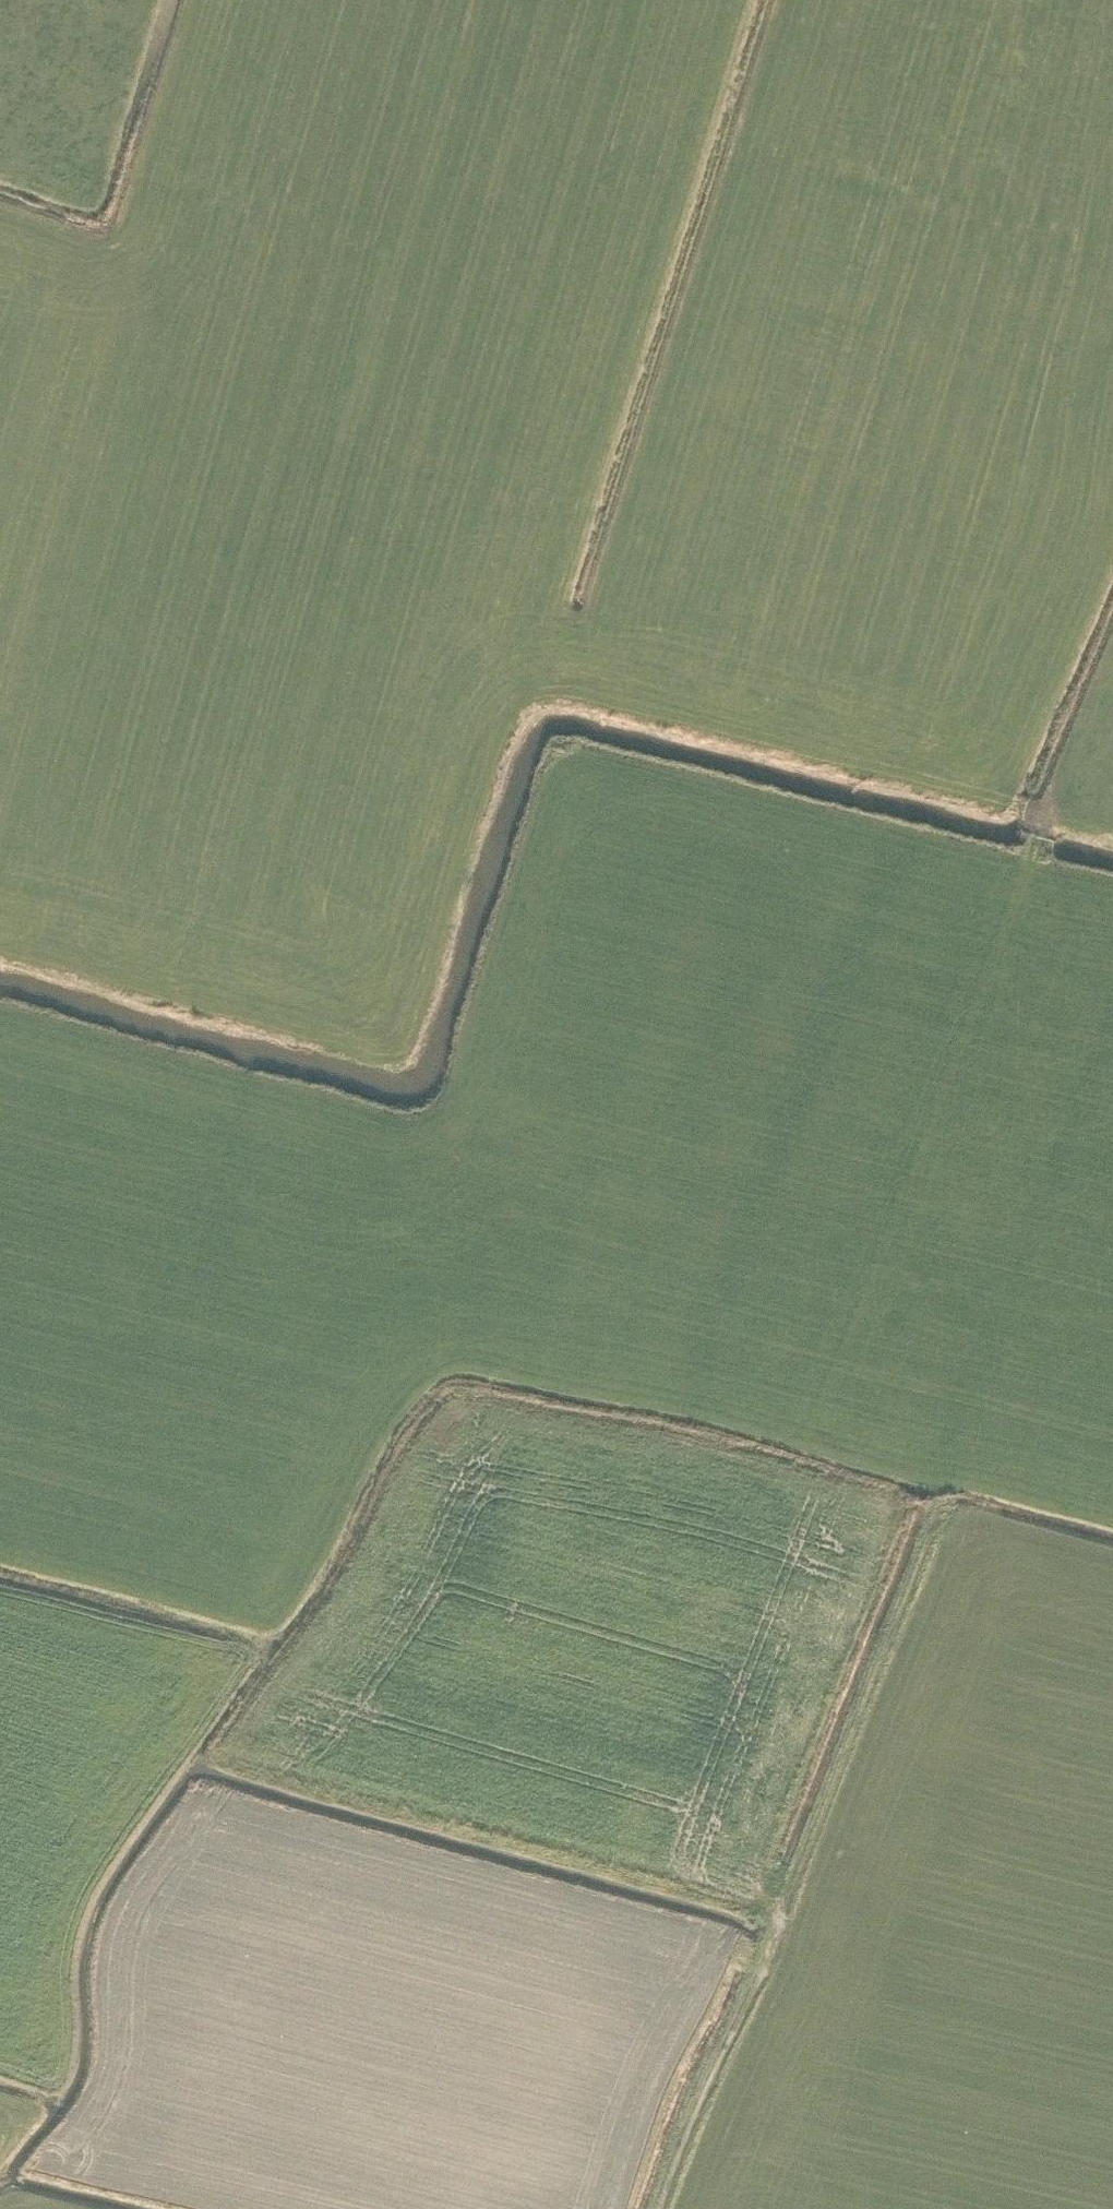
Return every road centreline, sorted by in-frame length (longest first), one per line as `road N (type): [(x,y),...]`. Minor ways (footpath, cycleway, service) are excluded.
road 1 (track): [(660,2208),(791,1892)]

